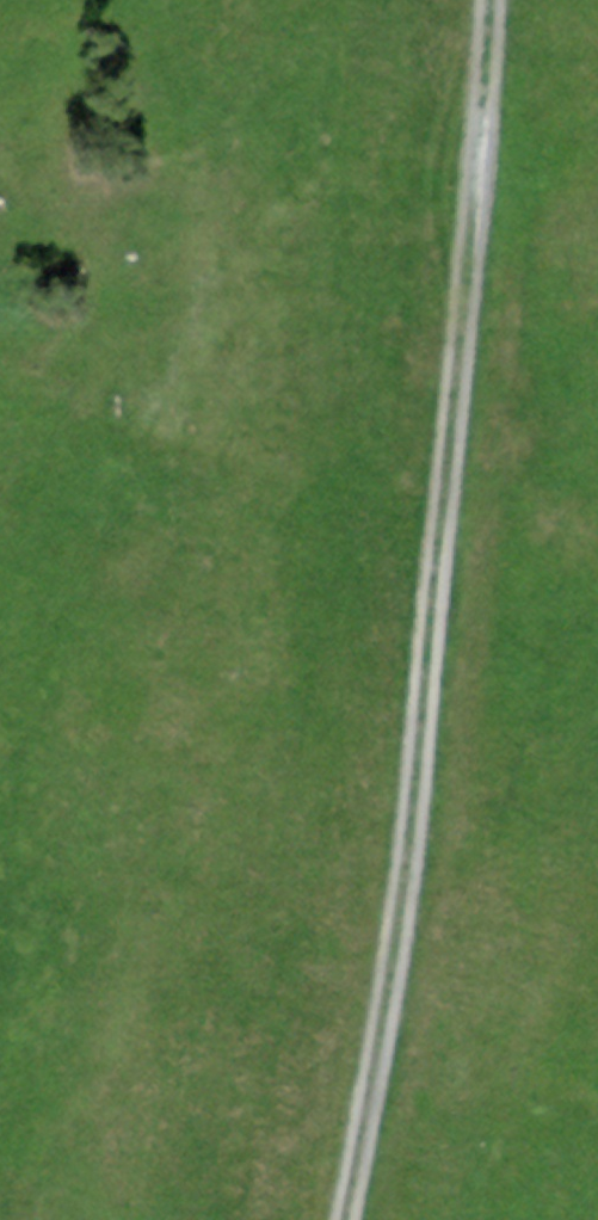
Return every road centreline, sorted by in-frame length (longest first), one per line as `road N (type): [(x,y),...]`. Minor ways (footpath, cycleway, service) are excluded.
road 1 (primary): [(465,0),(460,111),(346,961),(285,1219)]
road 2 (track): [(483,0),(392,919),(333,1219)]

